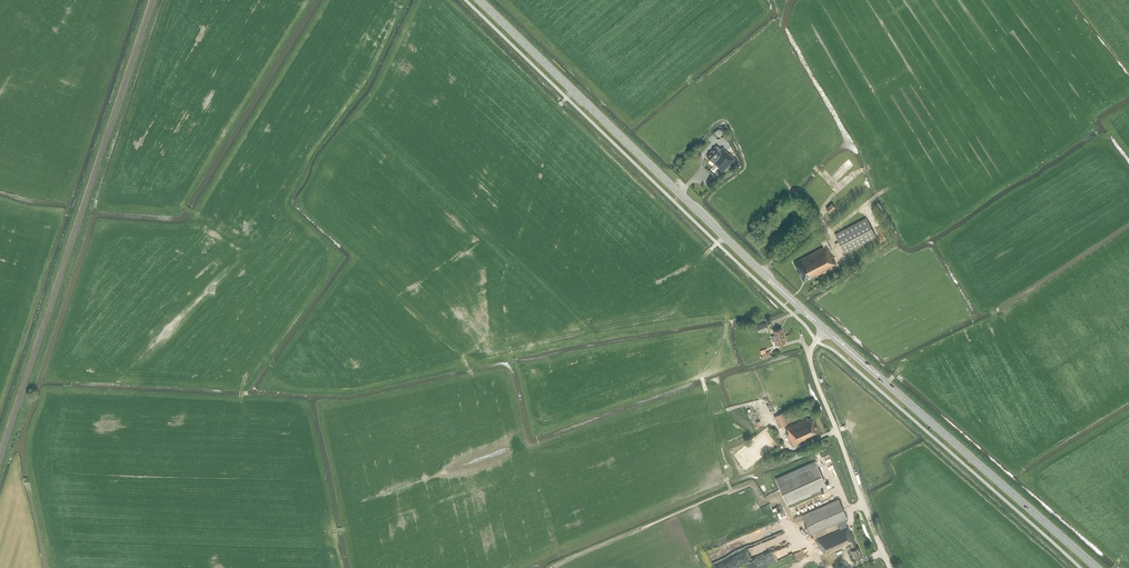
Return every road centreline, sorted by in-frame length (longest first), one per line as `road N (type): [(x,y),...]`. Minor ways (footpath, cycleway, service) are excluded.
road 1 (primary): [(826,330),(480,0)]
road 2 (primary): [(1097,567),(826,330)]
road 3 (unclassified): [(890,567),(810,362),(826,330)]

